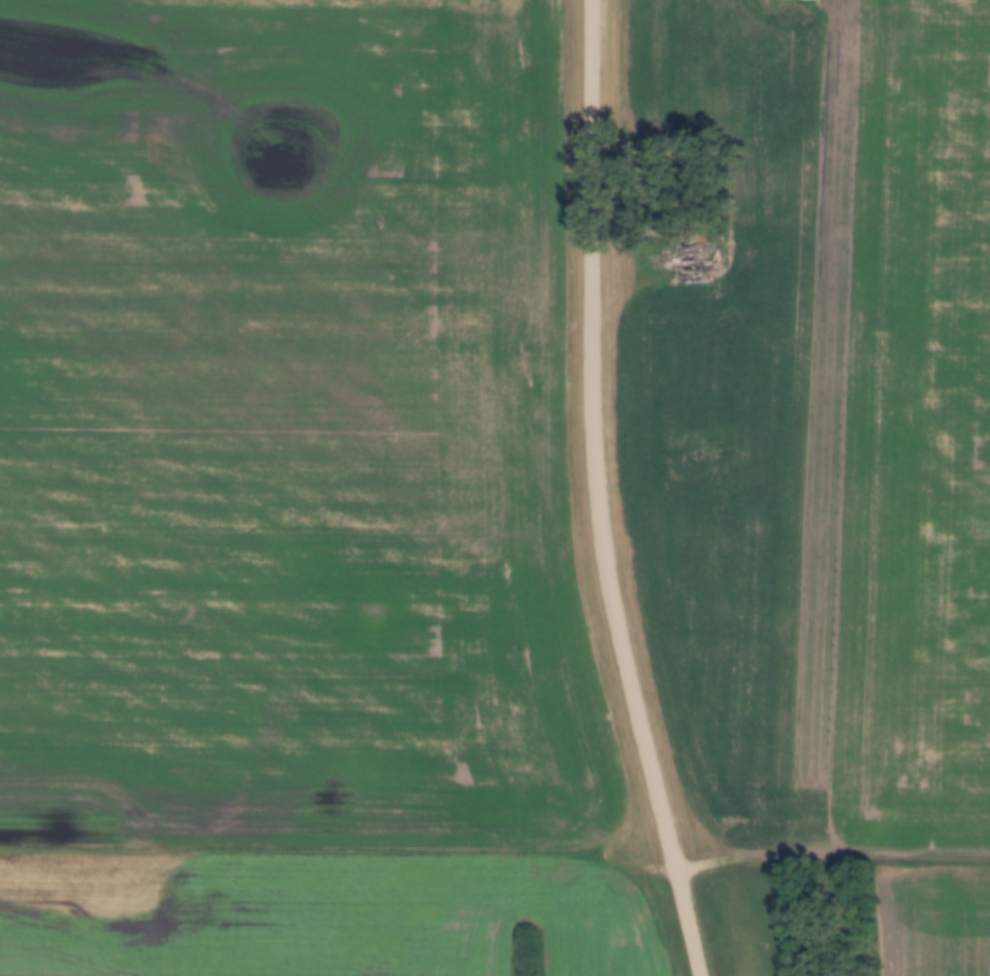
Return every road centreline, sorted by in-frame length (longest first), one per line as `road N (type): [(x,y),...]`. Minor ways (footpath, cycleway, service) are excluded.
road 1 (residential): [(701,975),(638,729),(594,498),(593,0)]
road 2 (track): [(676,873),(816,850),(989,853)]

